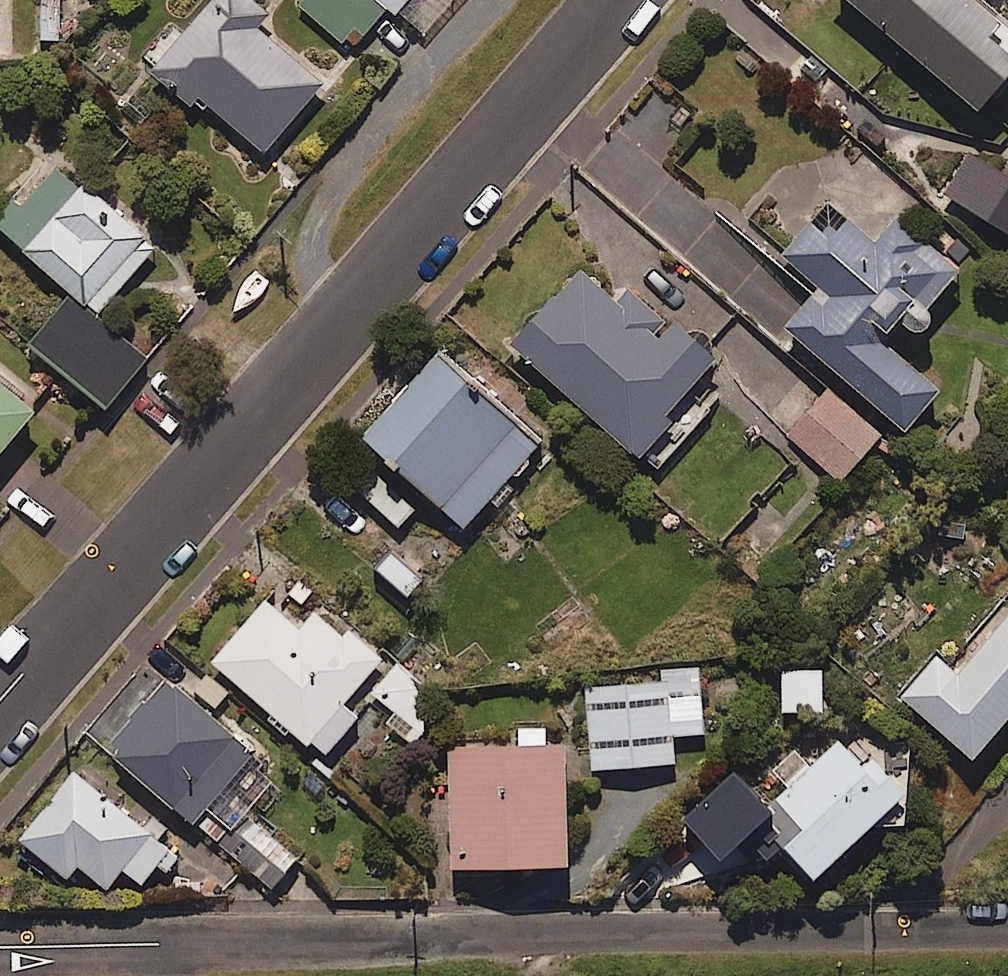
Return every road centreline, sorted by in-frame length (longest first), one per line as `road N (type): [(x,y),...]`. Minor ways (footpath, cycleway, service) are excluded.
road 1 (residential): [(1007,932),(0,947)]
road 2 (residential): [(0,708),(631,0)]

